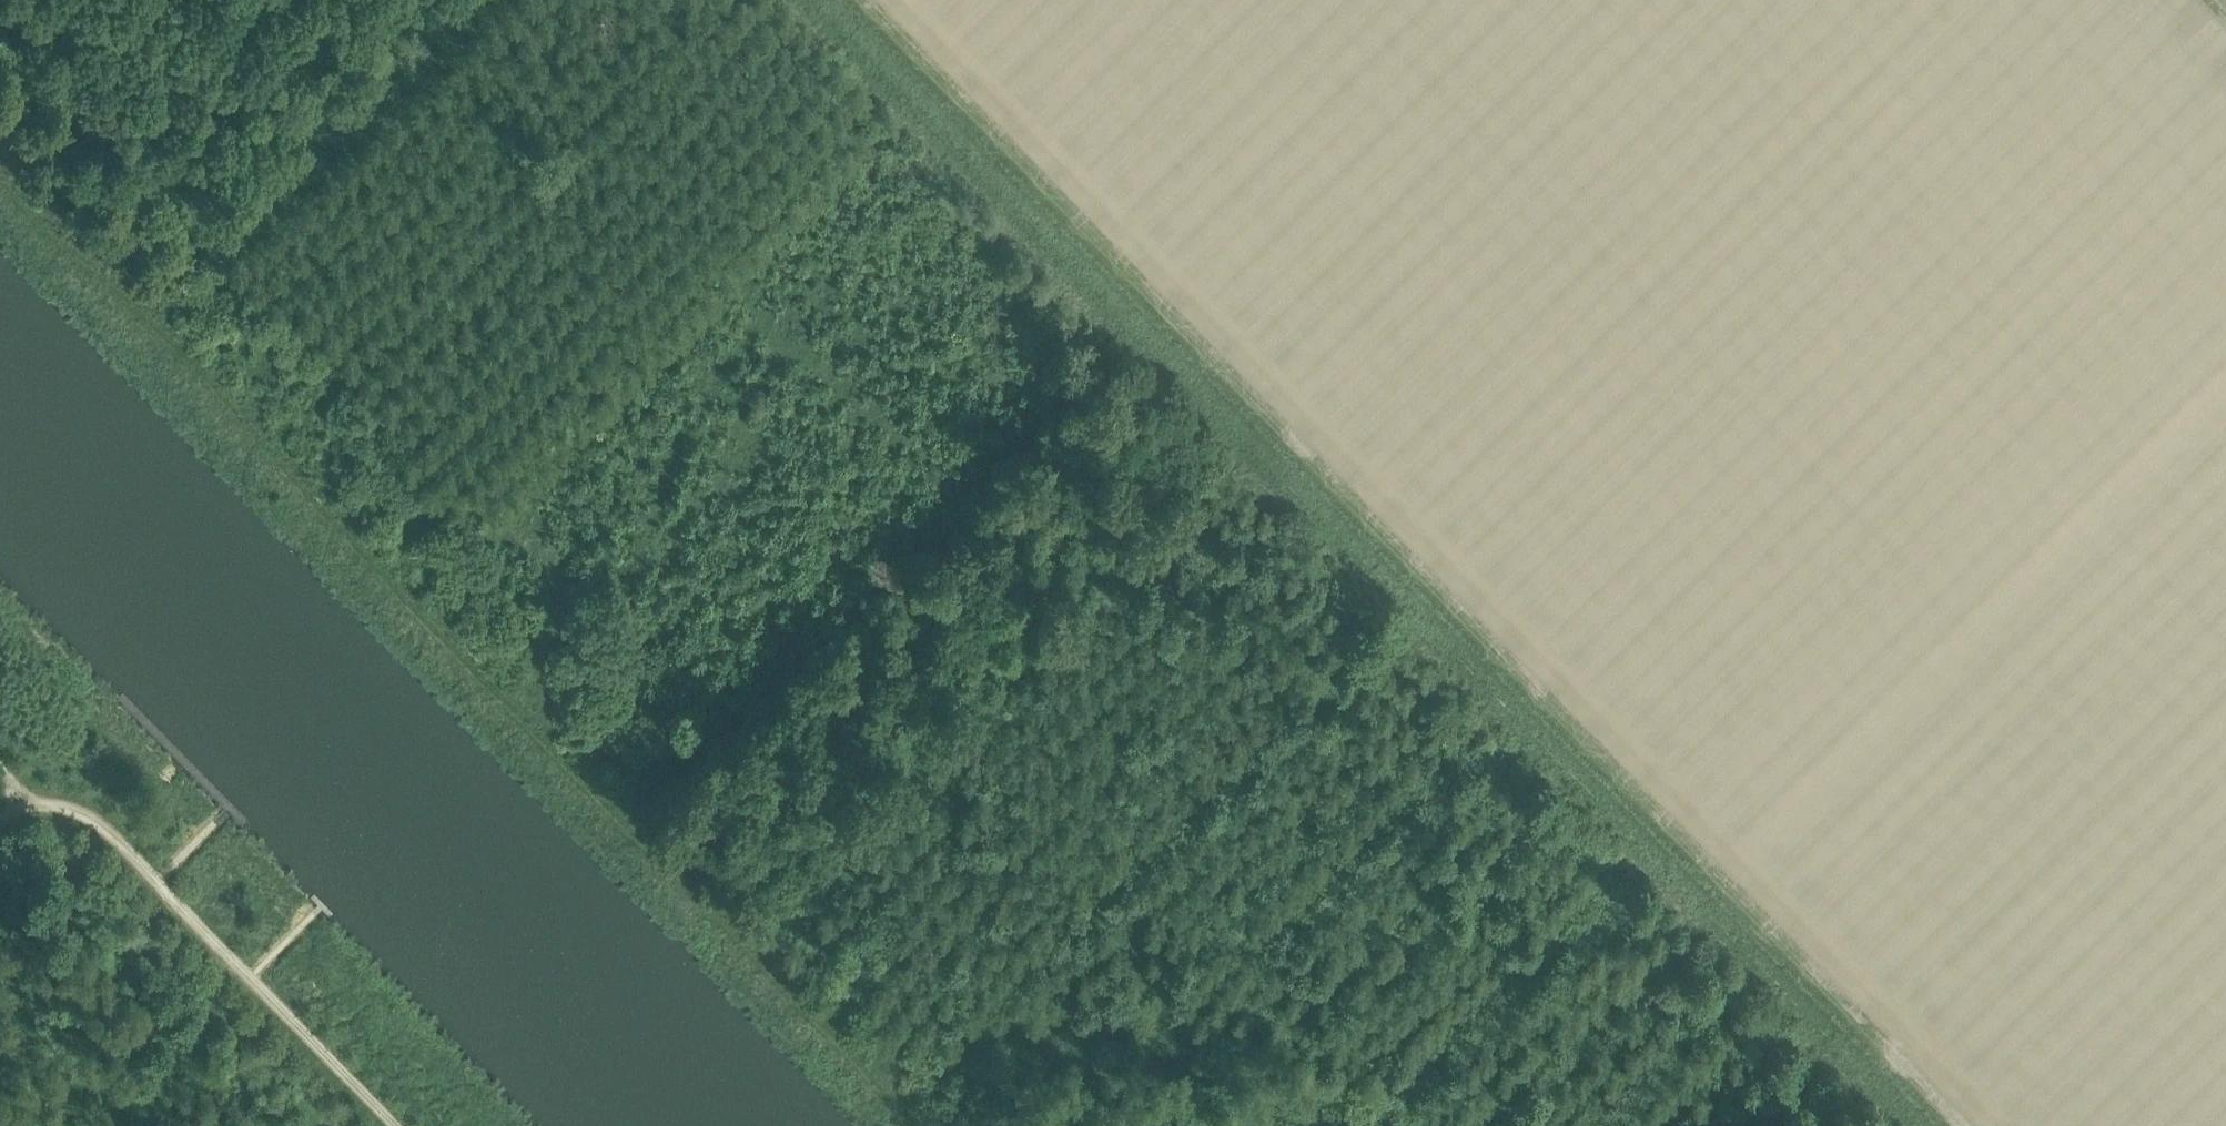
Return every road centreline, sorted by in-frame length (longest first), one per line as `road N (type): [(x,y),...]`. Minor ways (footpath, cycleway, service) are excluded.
road 1 (track): [(0,182),(901,1125)]
road 2 (track): [(397,1125),(107,828),(42,803)]

